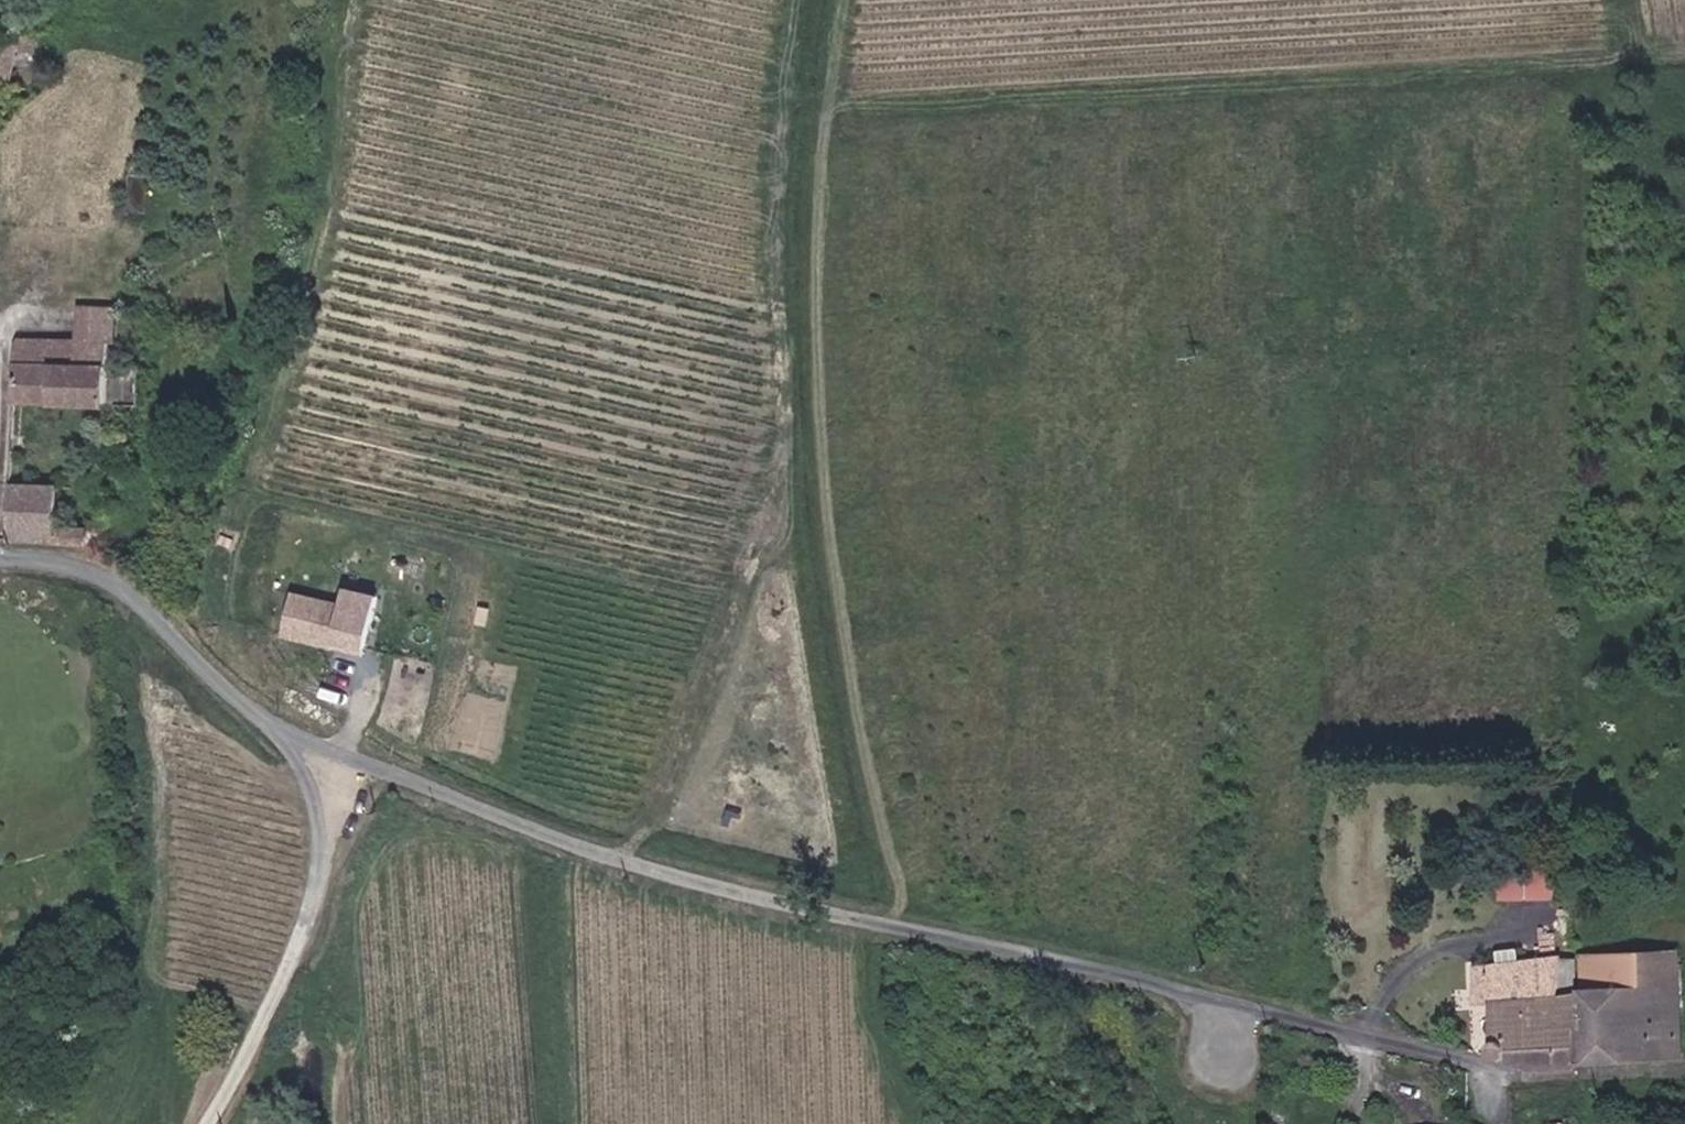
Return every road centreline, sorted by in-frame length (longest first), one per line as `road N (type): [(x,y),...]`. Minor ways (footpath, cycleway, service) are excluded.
road 1 (unclassified): [(0,556),(108,576),(285,729),(556,833),(830,911),(1378,1035)]

